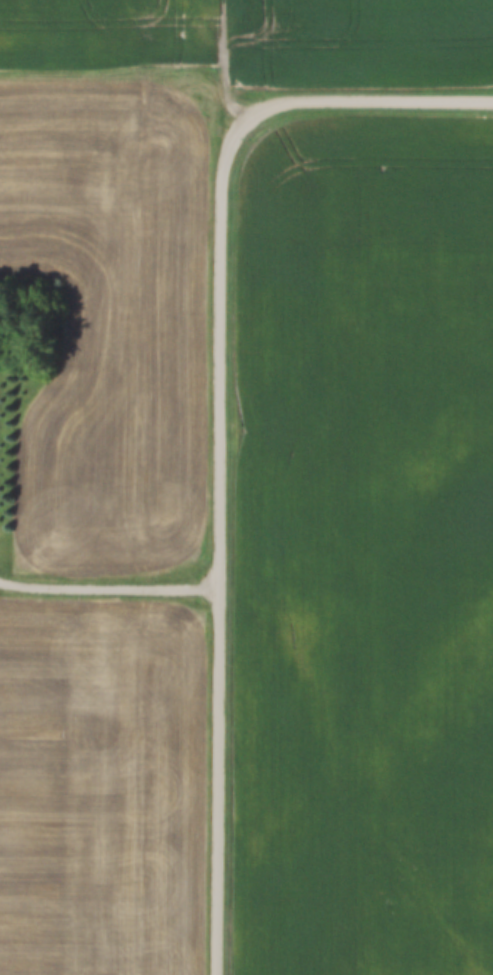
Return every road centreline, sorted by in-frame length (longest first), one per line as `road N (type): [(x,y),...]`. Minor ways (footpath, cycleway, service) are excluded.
road 1 (residential): [(222,974),(226,114)]
road 2 (residential): [(492,108),(226,114)]

